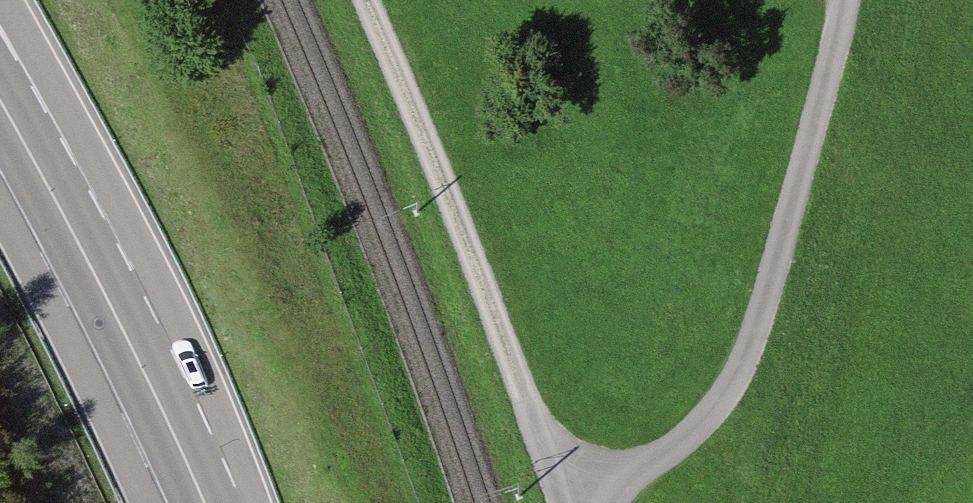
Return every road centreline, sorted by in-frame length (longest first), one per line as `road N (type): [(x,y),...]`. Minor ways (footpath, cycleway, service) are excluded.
road 1 (track): [(558,494),(677,449),(746,355),(844,0)]
road 2 (unclassified): [(365,0),(453,207),(560,502)]
road 3 (trunk): [(140,362),(0,55)]
road 4 (trunk): [(0,102),(140,362)]
road 5 (trunk): [(0,161),(161,407)]

